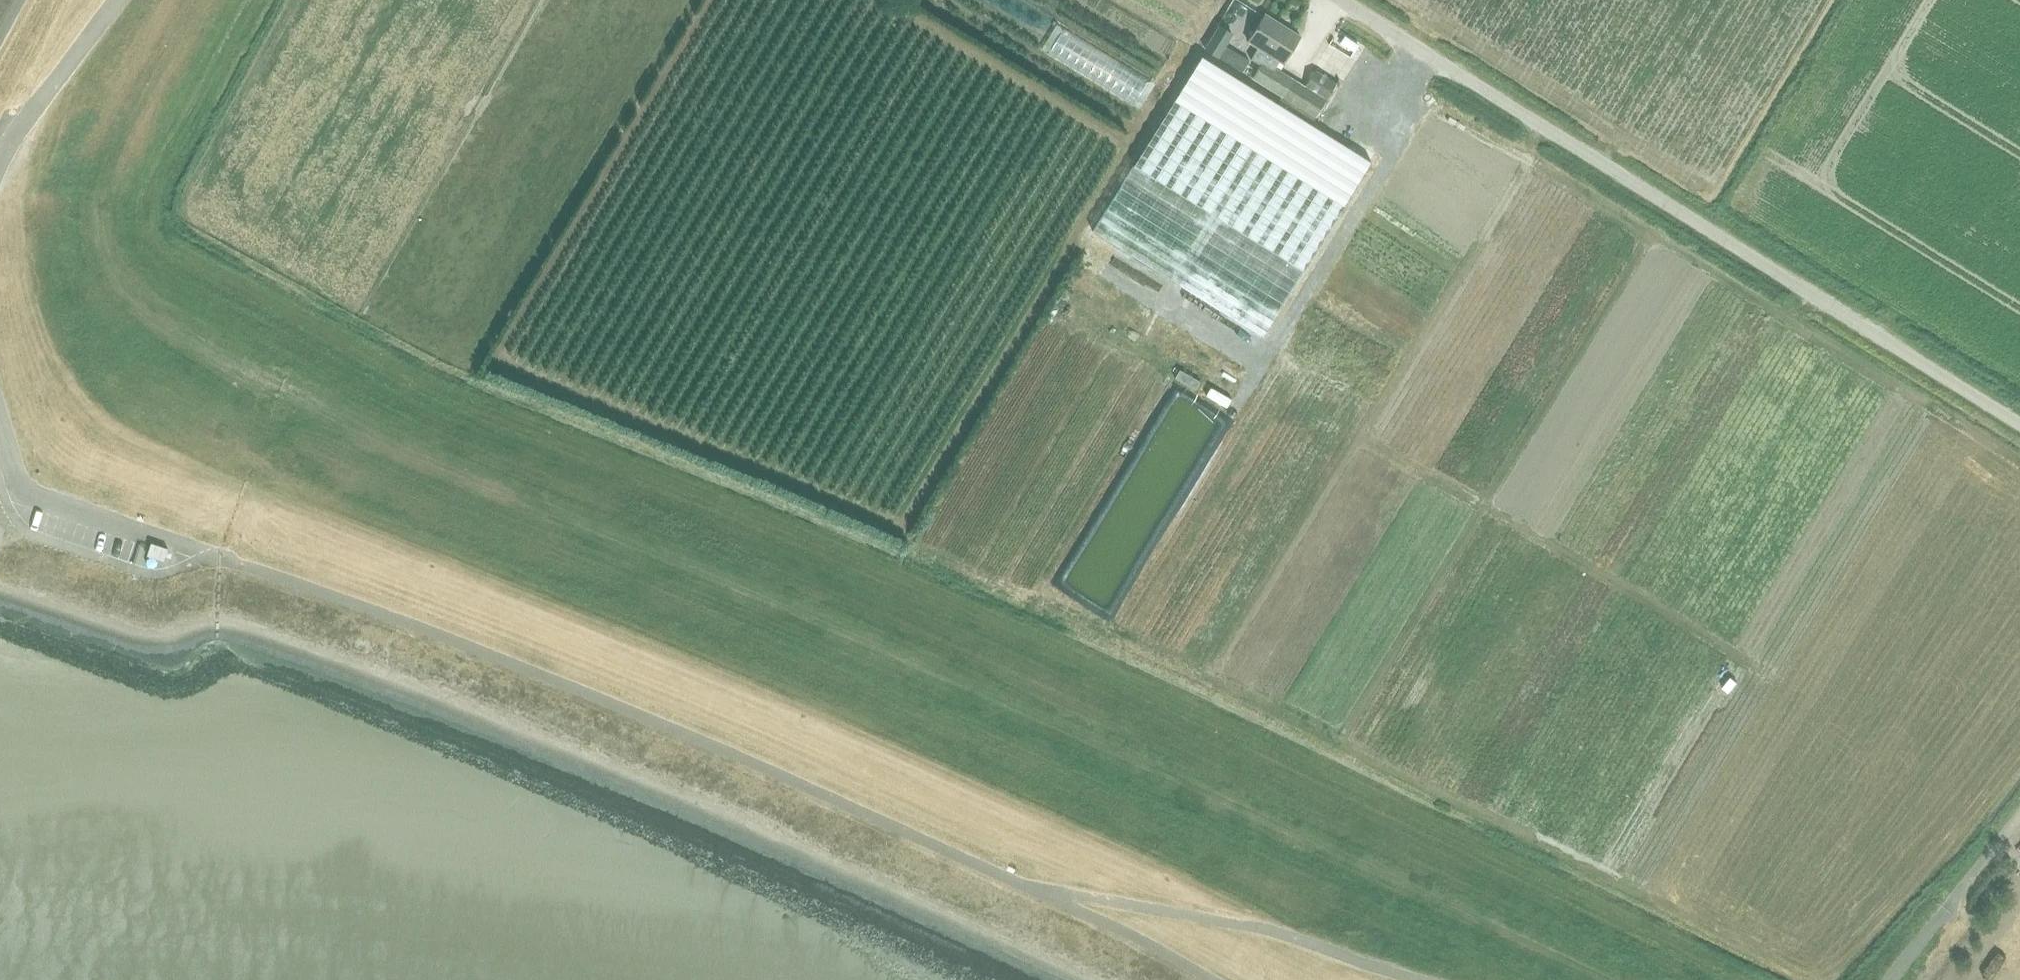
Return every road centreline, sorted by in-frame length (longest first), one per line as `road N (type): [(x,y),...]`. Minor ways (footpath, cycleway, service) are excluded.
road 1 (unclassified): [(2019,419),(1345,0)]
road 2 (unclassified): [(216,556),(20,489),(0,435)]
road 3 (unclassified): [(0,180),(38,114),(126,0)]

